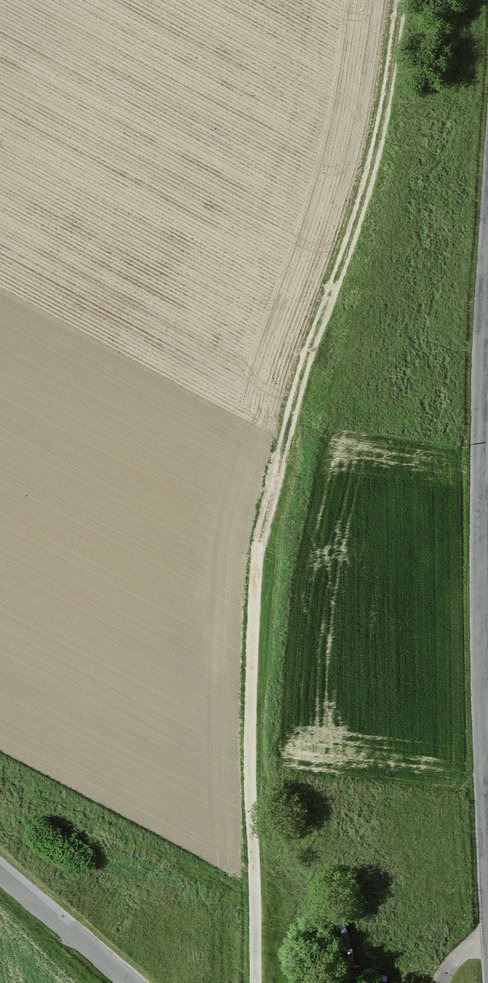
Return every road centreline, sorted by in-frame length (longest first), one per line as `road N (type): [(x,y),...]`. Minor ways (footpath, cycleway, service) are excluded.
road 1 (track): [(401,0),(343,256),(259,541),(251,688),(254,982)]
road 2 (tertiary): [(487,321),(487,792)]
road 3 (tertiary): [(0,875),(127,982)]

